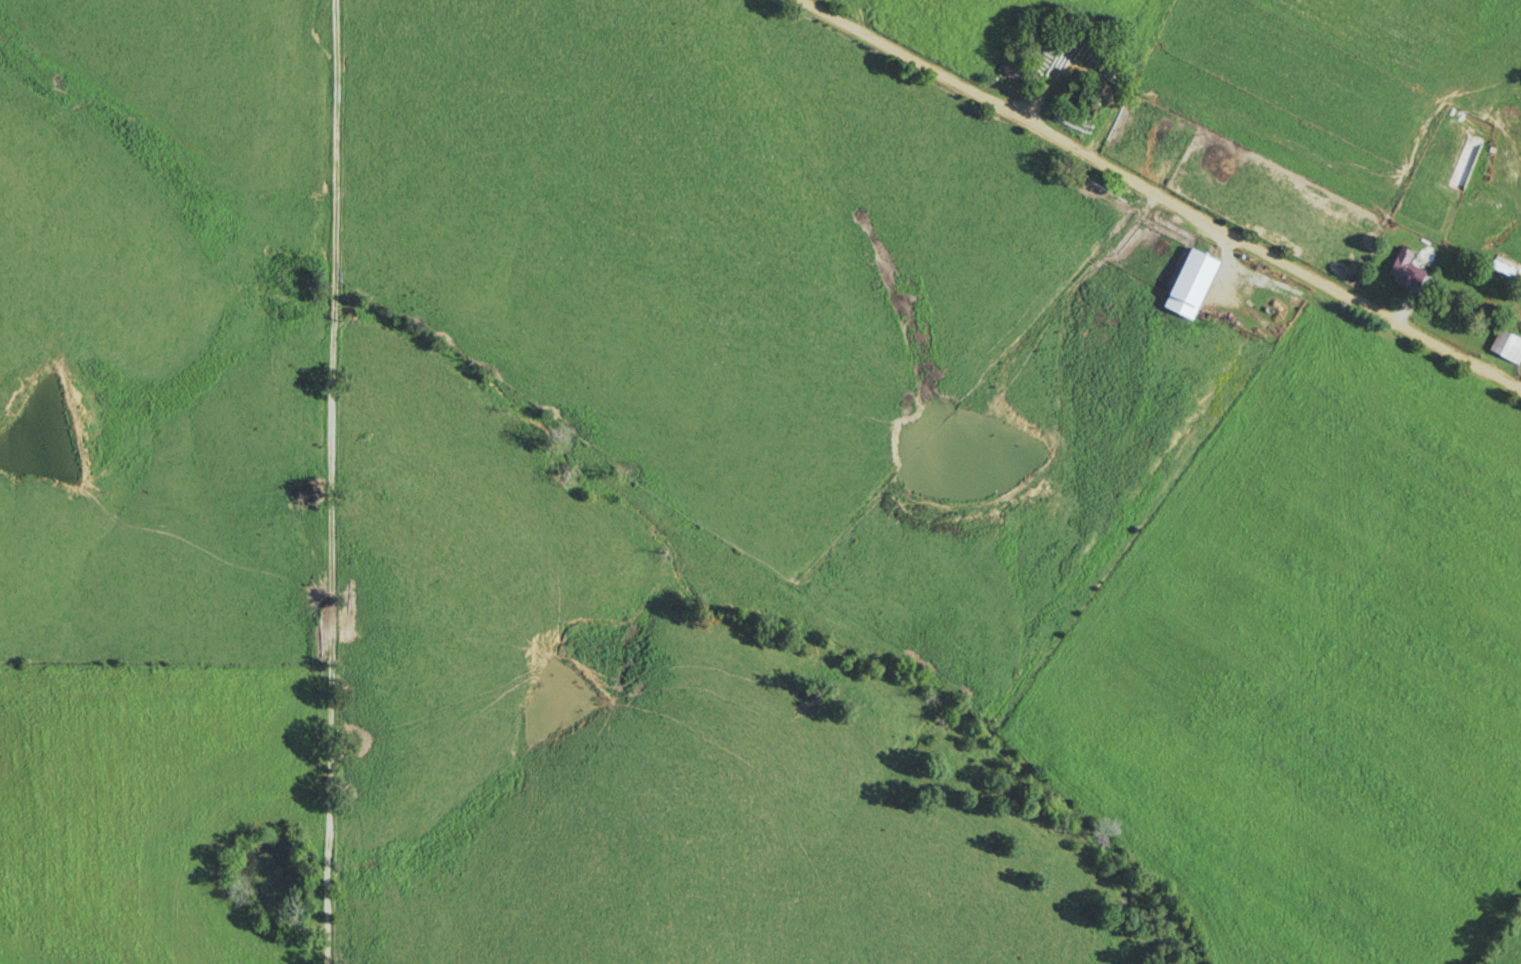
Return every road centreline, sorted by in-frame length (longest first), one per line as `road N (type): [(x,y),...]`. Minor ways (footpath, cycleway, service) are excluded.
road 1 (residential): [(1520,390),(800,0)]

